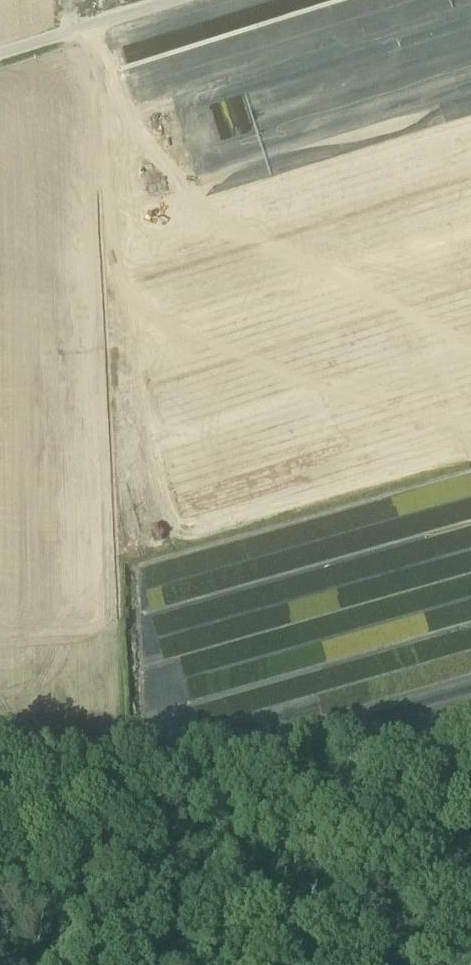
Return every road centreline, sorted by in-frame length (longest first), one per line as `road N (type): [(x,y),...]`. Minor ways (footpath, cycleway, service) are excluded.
road 1 (unclassified): [(0,766),(470,752)]
road 2 (track): [(0,51),(160,0)]

